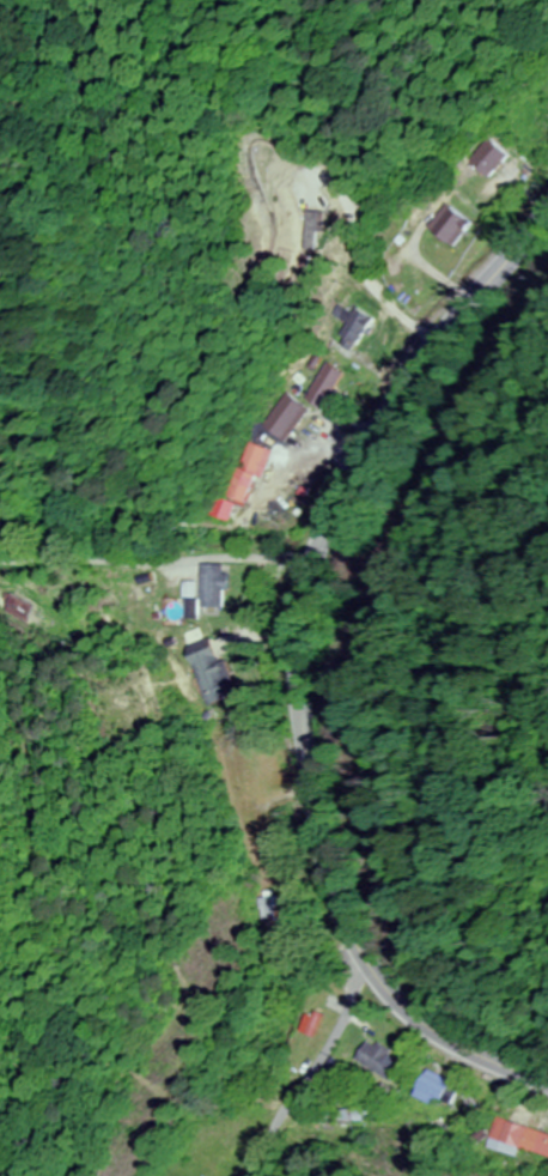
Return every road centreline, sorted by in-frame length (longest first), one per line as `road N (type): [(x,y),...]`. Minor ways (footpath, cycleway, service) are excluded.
road 1 (primary): [(547,1095),(438,1047),(412,1026),(370,980),(334,913),(304,804),(294,728),(315,563)]
road 2 (primary): [(315,563),(360,459),(402,390),(547,218)]
road 3 (residential): [(0,534),(114,541),(201,559),(315,563)]
road 4 (residential): [(412,1026),(380,1055),(355,1032),(341,1043),(280,1107),(243,1175)]
road 5 (residential): [(300,1083),(345,1010),(355,958)]

